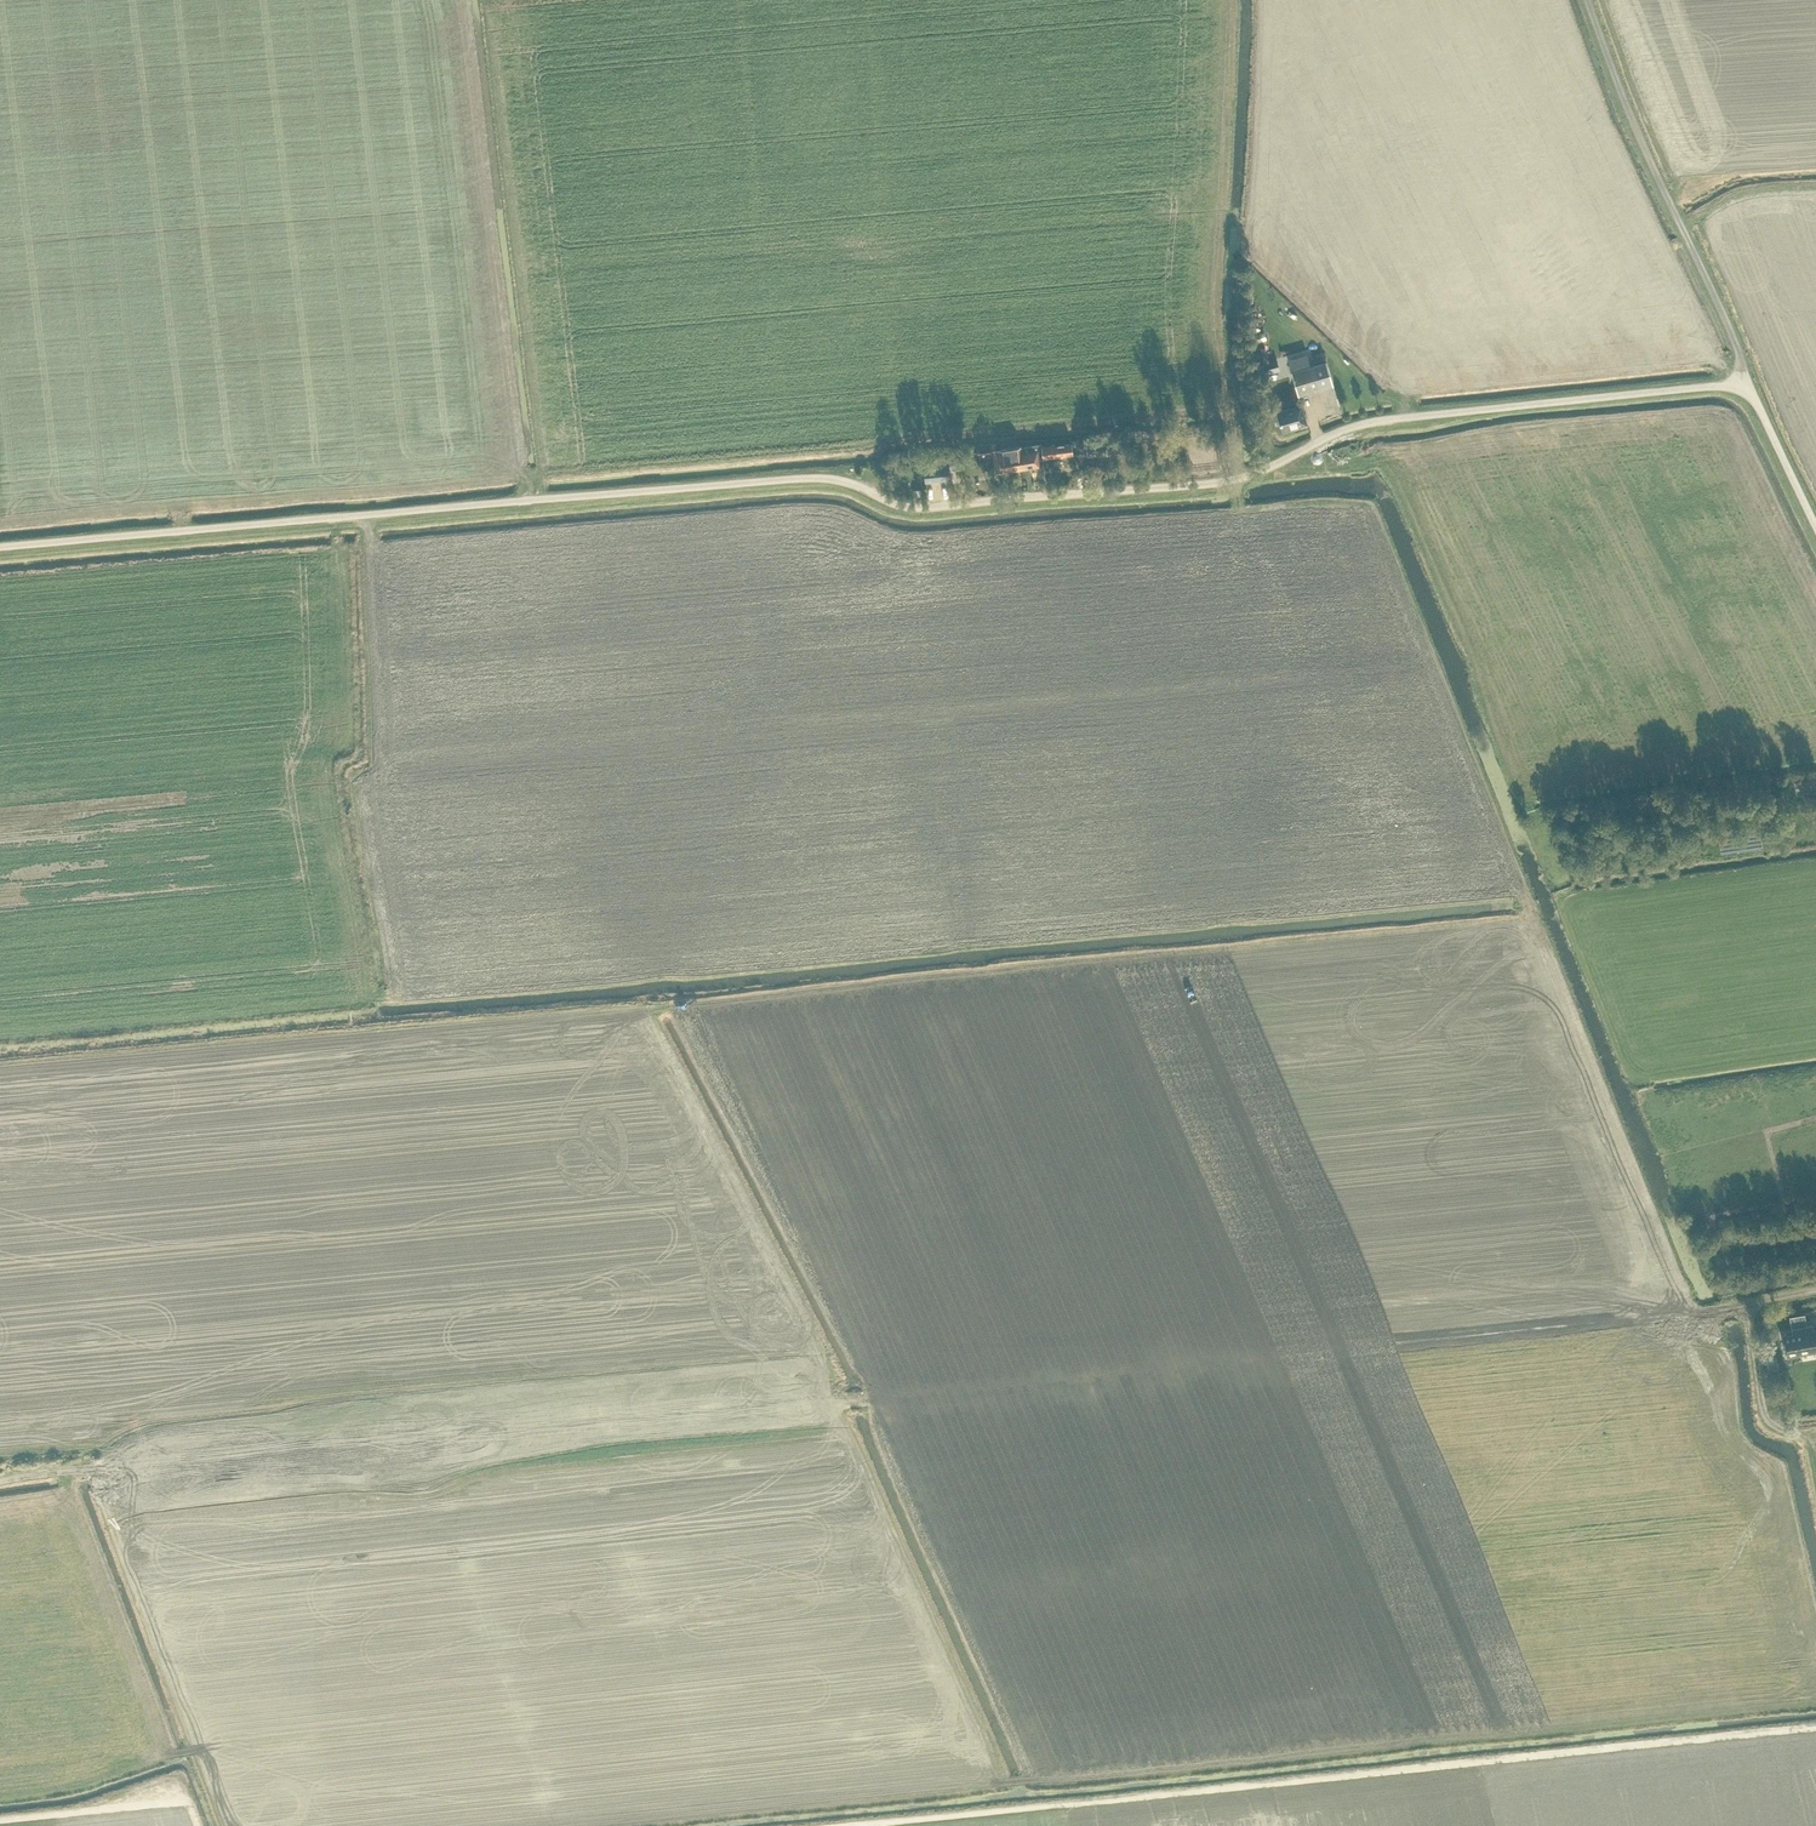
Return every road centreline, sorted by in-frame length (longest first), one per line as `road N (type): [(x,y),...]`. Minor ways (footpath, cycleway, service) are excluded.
road 1 (unclassified): [(0,546),(816,478),(925,506),(1202,484),(1252,472)]
road 2 (unclassified): [(1746,381),(1393,422),(1343,433),(1252,472)]
road 3 (unclassified): [(1588,0),(1746,381)]
road 4 (track): [(0,1819),(187,1800),(198,1825)]
road 5 (unclassified): [(1815,526),(1746,381)]
road 6 (track): [(0,1479),(141,1469)]

